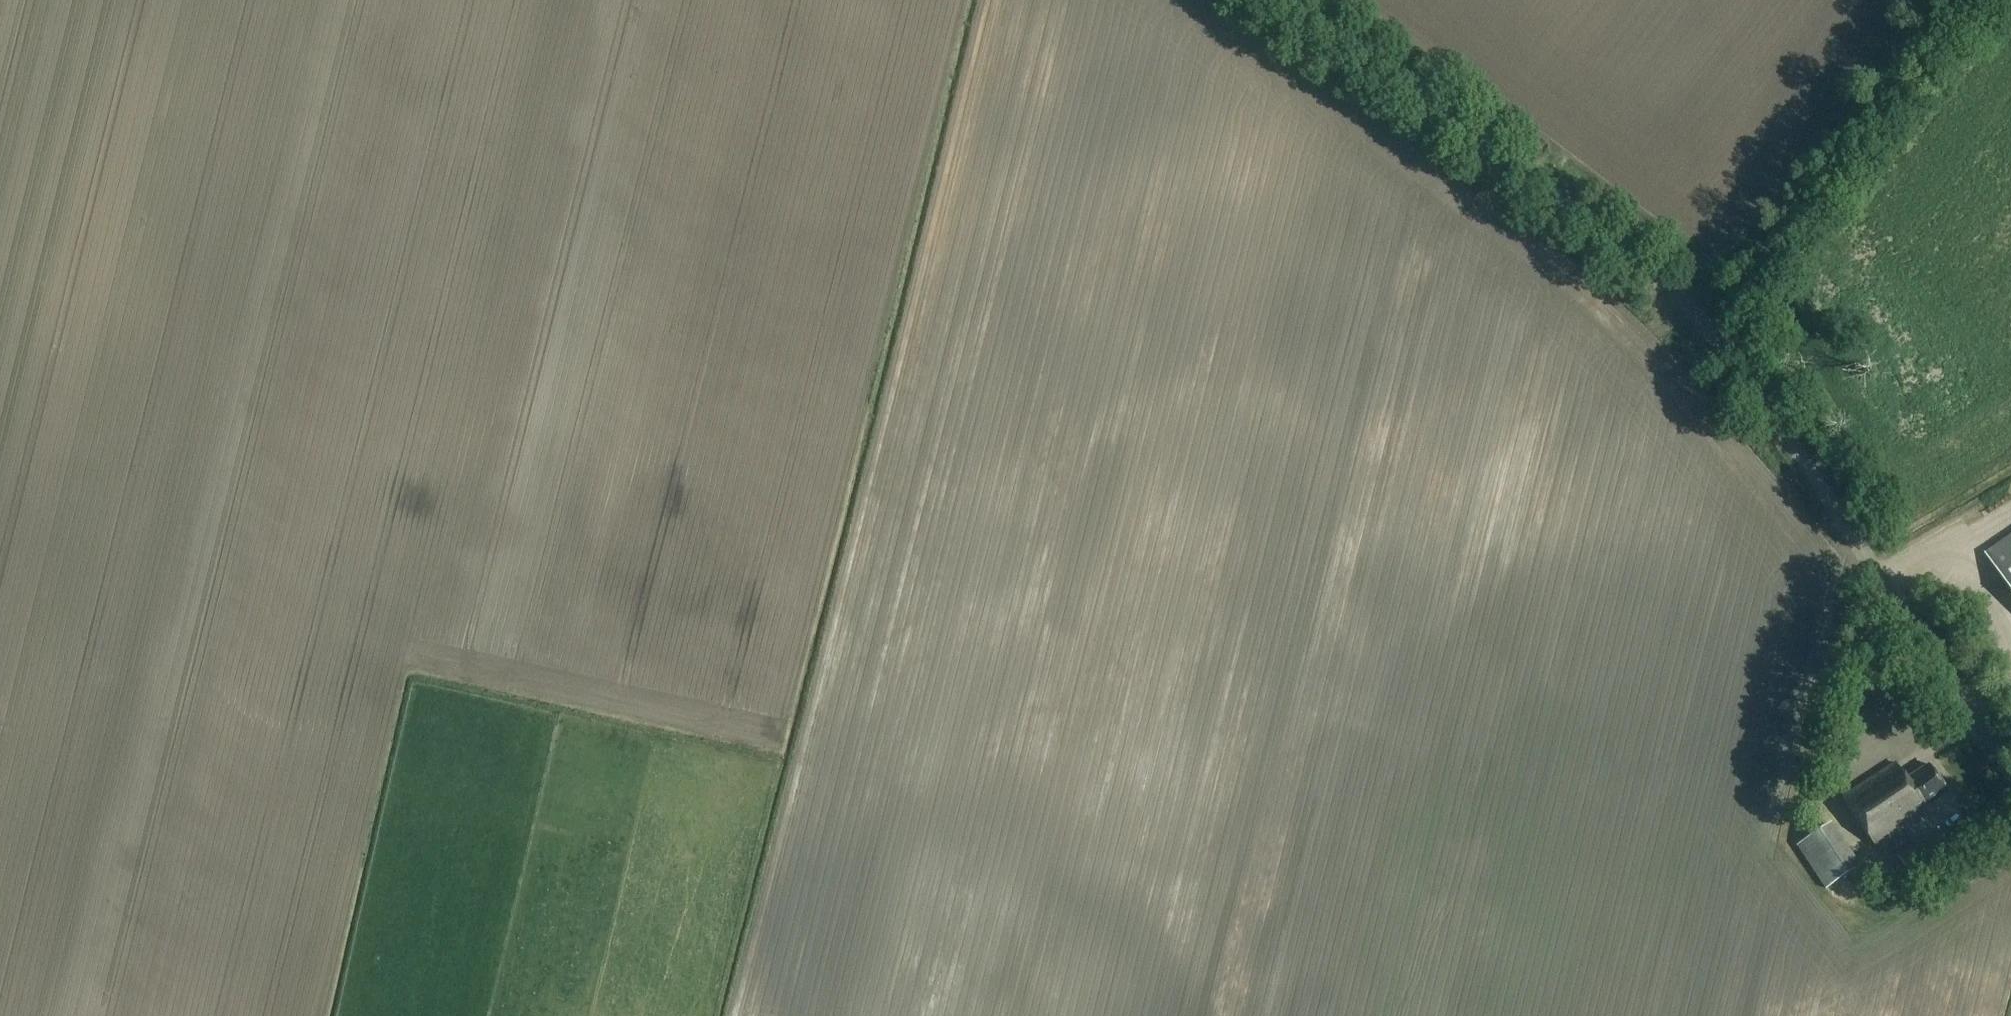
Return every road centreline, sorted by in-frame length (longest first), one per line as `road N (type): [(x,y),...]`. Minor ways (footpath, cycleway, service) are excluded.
road 1 (unclassified): [(2010,769),(1703,319),(1655,273),(1289,0)]
road 2 (track): [(2010,511),(1887,586)]

